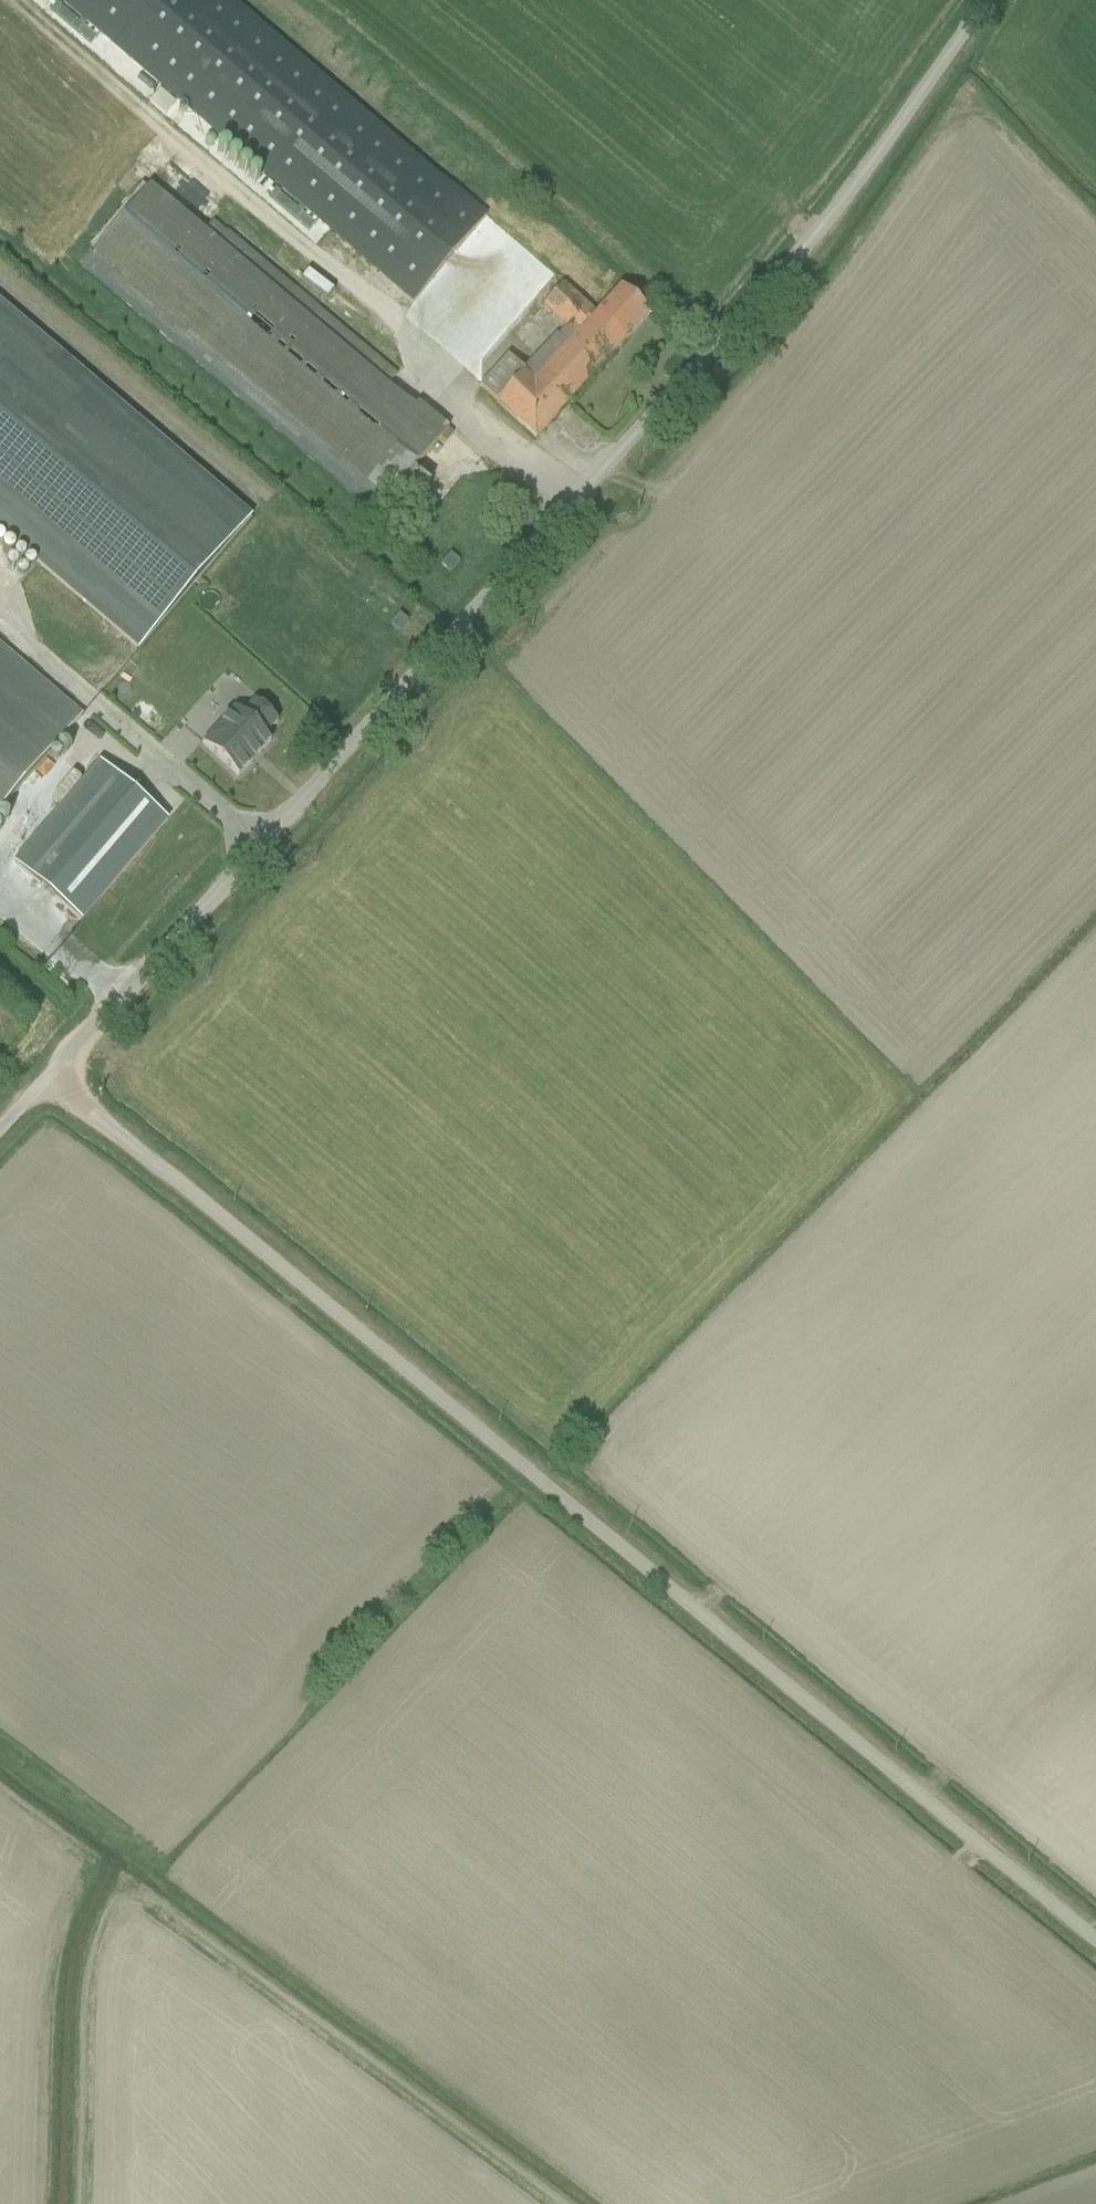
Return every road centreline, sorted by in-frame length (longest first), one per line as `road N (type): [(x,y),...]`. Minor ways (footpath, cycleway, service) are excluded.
road 1 (unclassified): [(984,0),(862,167),(298,790),(48,1081)]
road 2 (unclassified): [(48,1081),(1095,1939)]

